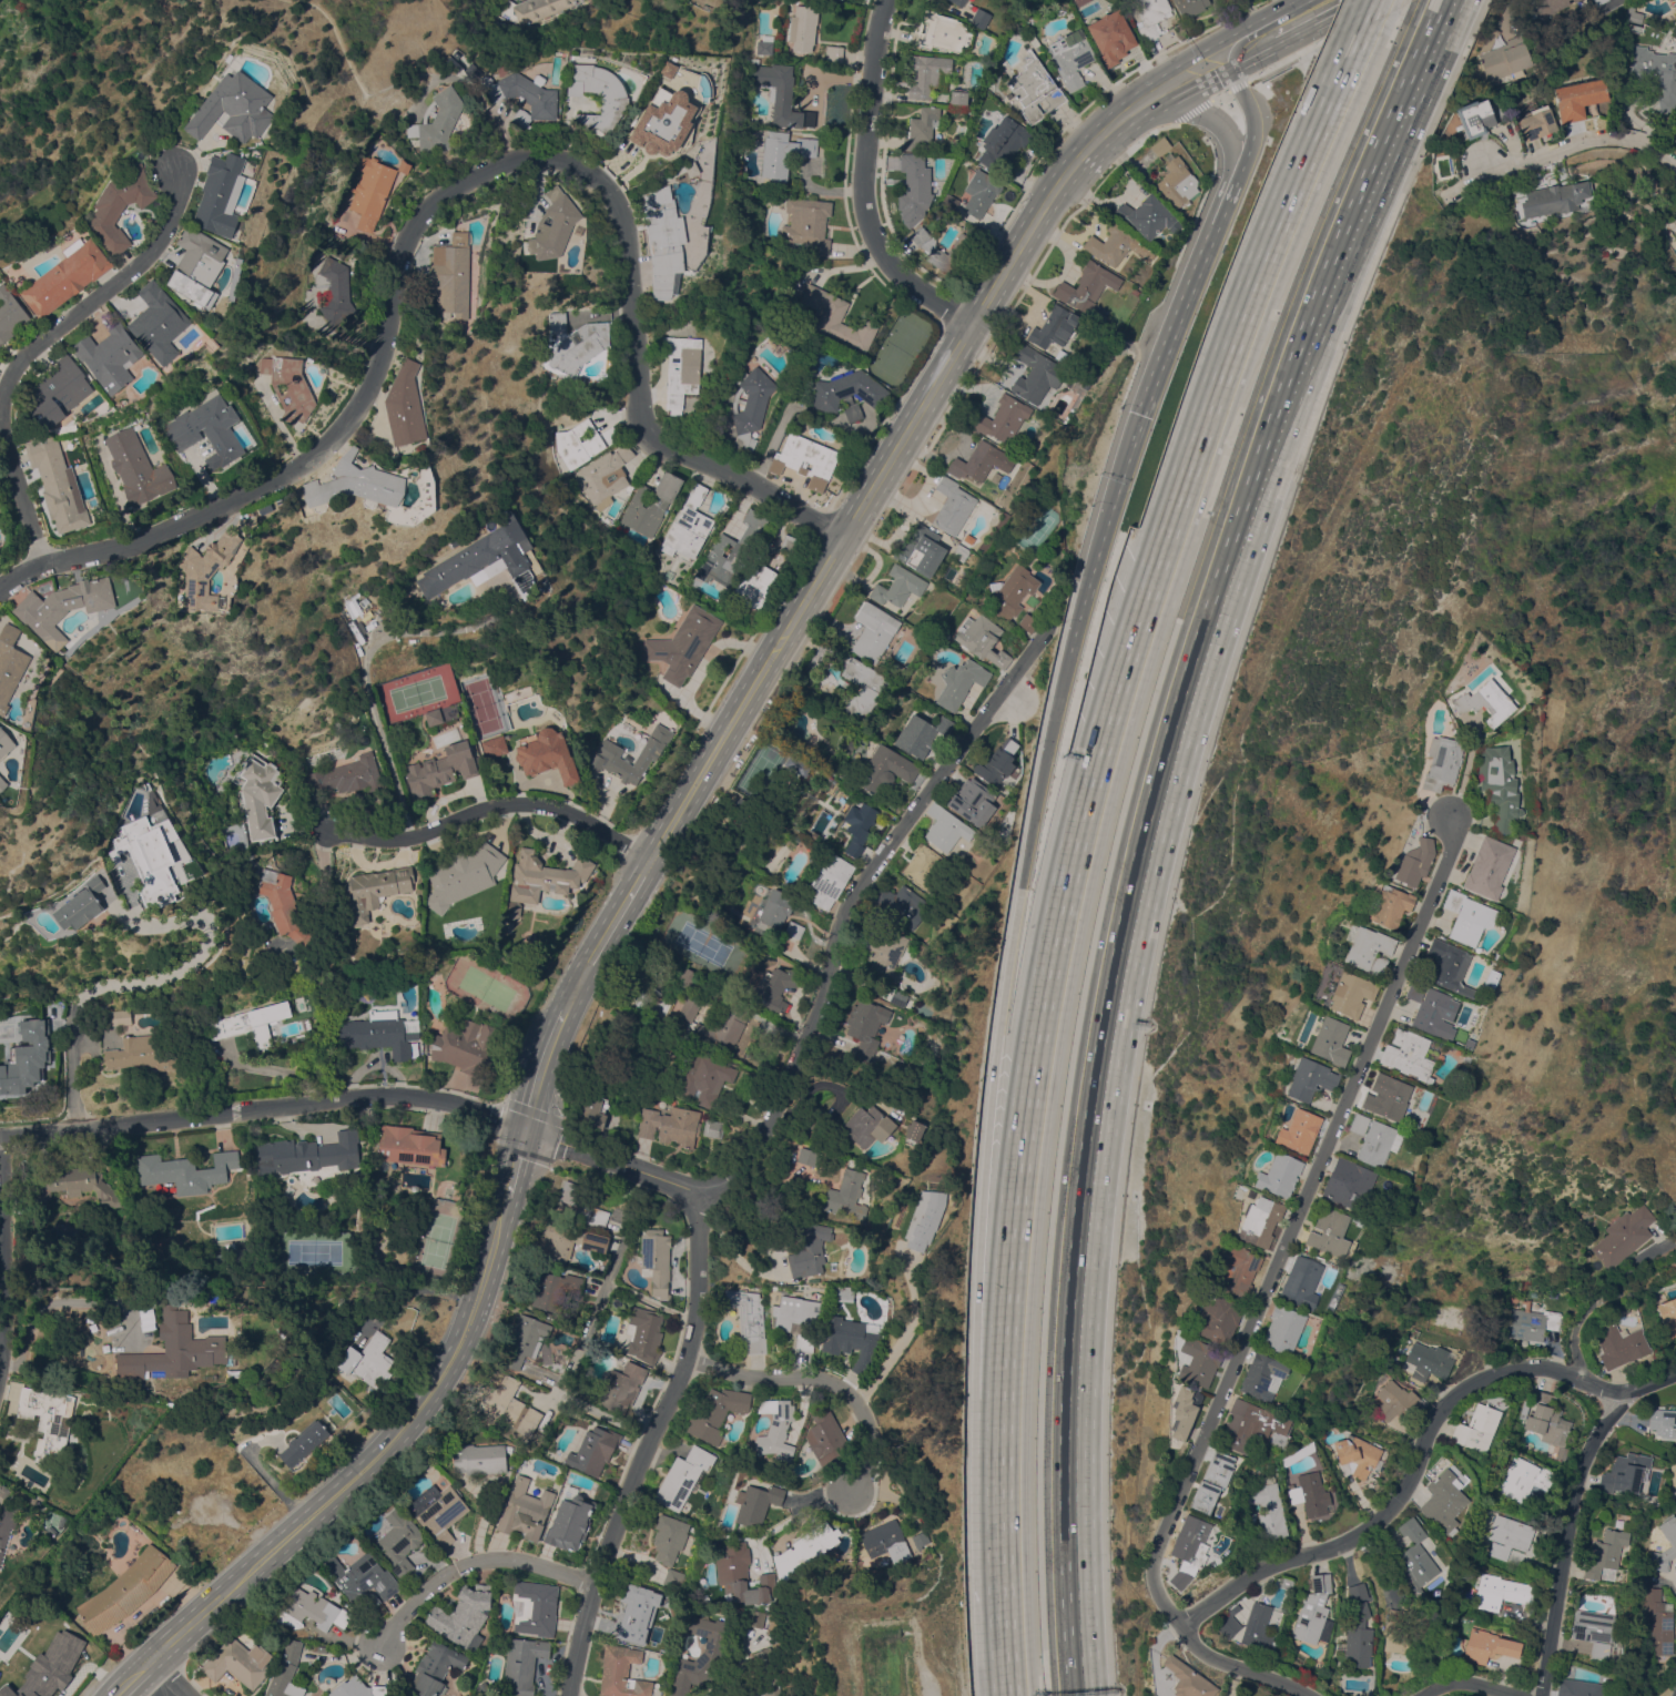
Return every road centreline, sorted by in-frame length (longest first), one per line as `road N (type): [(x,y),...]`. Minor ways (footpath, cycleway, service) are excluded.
road 1 (motorway): [(1072,1695),(1064,1566),(1066,1355),(1091,1094),(1124,916),(1177,703),(1276,400),(1439,0)]
road 2 (motorway): [(1377,0),(1212,409),(1091,794),(1035,1075),(1006,1399)]
road 3 (residential): [(846,538),(642,425),(626,236),(611,196),(576,161),(499,158),(428,206),(407,236),(383,362),(344,428),(316,456),(242,506),(42,563),(0,594)]
road 4 (residential): [(1177,1622),(1151,1574),(1157,1540),(1453,850),(1449,823)]
road 5 (secondary): [(565,1009),(971,322)]
road 6 (residential): [(699,1202),(745,1167),(781,1108),(850,921),(882,860),(1047,638)]
road 7 (secondary): [(155,1653),(344,1489),(404,1420),(488,1280),(510,1199)]
road 8 (residential): [(529,1126),(387,1099),(0,1138)]
road 9 (residential): [(570,1695),(595,1582),(688,1361),(701,1269),(699,1202)]
road 10 (residential): [(42,563),(4,429),(13,374),(38,344),(136,271),(173,226),(189,181),(179,165)]
road 11 (residential): [(1499,1371),(1448,1398),(1378,1522),(1351,1541),(1252,1572),(1177,1622)]
road 12 (residential): [(77,1129),(78,1006),(170,976),(209,942),(203,918),(139,926),(112,902)]
road 13 (motorway): [(1068,650),(997,1033)]
road 14 (residential): [(971,322),(886,261),(865,210),(874,51),(886,0)]
road 15 (motorway): [(997,1033),(1006,1399)]
road 16 (residential): [(651,856),(555,810),(509,809),(423,841),(374,844),(332,835)]
road 17 (residential): [(1539,1695),(1579,1475),(1602,1424),(1632,1394)]
road 18 (motorway): [(1006,1399),(1013,1695)]
road 19 (residential): [(851,1502),(869,1486),(873,1466),(867,1428),(855,1415),(815,1394),(688,1361)]
road 20 (residential): [(595,1582),(520,1558),(469,1562),(437,1574),(384,1642)]
road 21 (motorway): [(1142,415),(1068,650)]
road 22 (motorway): [(1222,206),(1142,415)]
road 23 (residential): [(0,1360),(6,1138)]
road 24 (residential): [(1675,165),(1615,138),(1517,164),(1480,158)]
road 25 (residential): [(699,1202),(658,1174),(529,1126)]
road 26 (residential): [(1675,1375),(1632,1394),(1537,1368),(1499,1371)]
road 27 (residential): [(1665,1243),(1631,1266),(1577,1324),(1575,1352),(1591,1382)]
road 28 (primary): [(1271,12),(1180,61),(1138,102)]
road 29 (residential): [(1310,1695),(1207,1654),(1177,1622)]
road 30 (motorway): [(1230,71),(1252,132),(1222,206)]
road 31 (motorway): [(1176,101),(1216,120),(1227,135),(1222,206)]
road 32 (secondary): [(529,1126),(565,1009)]

